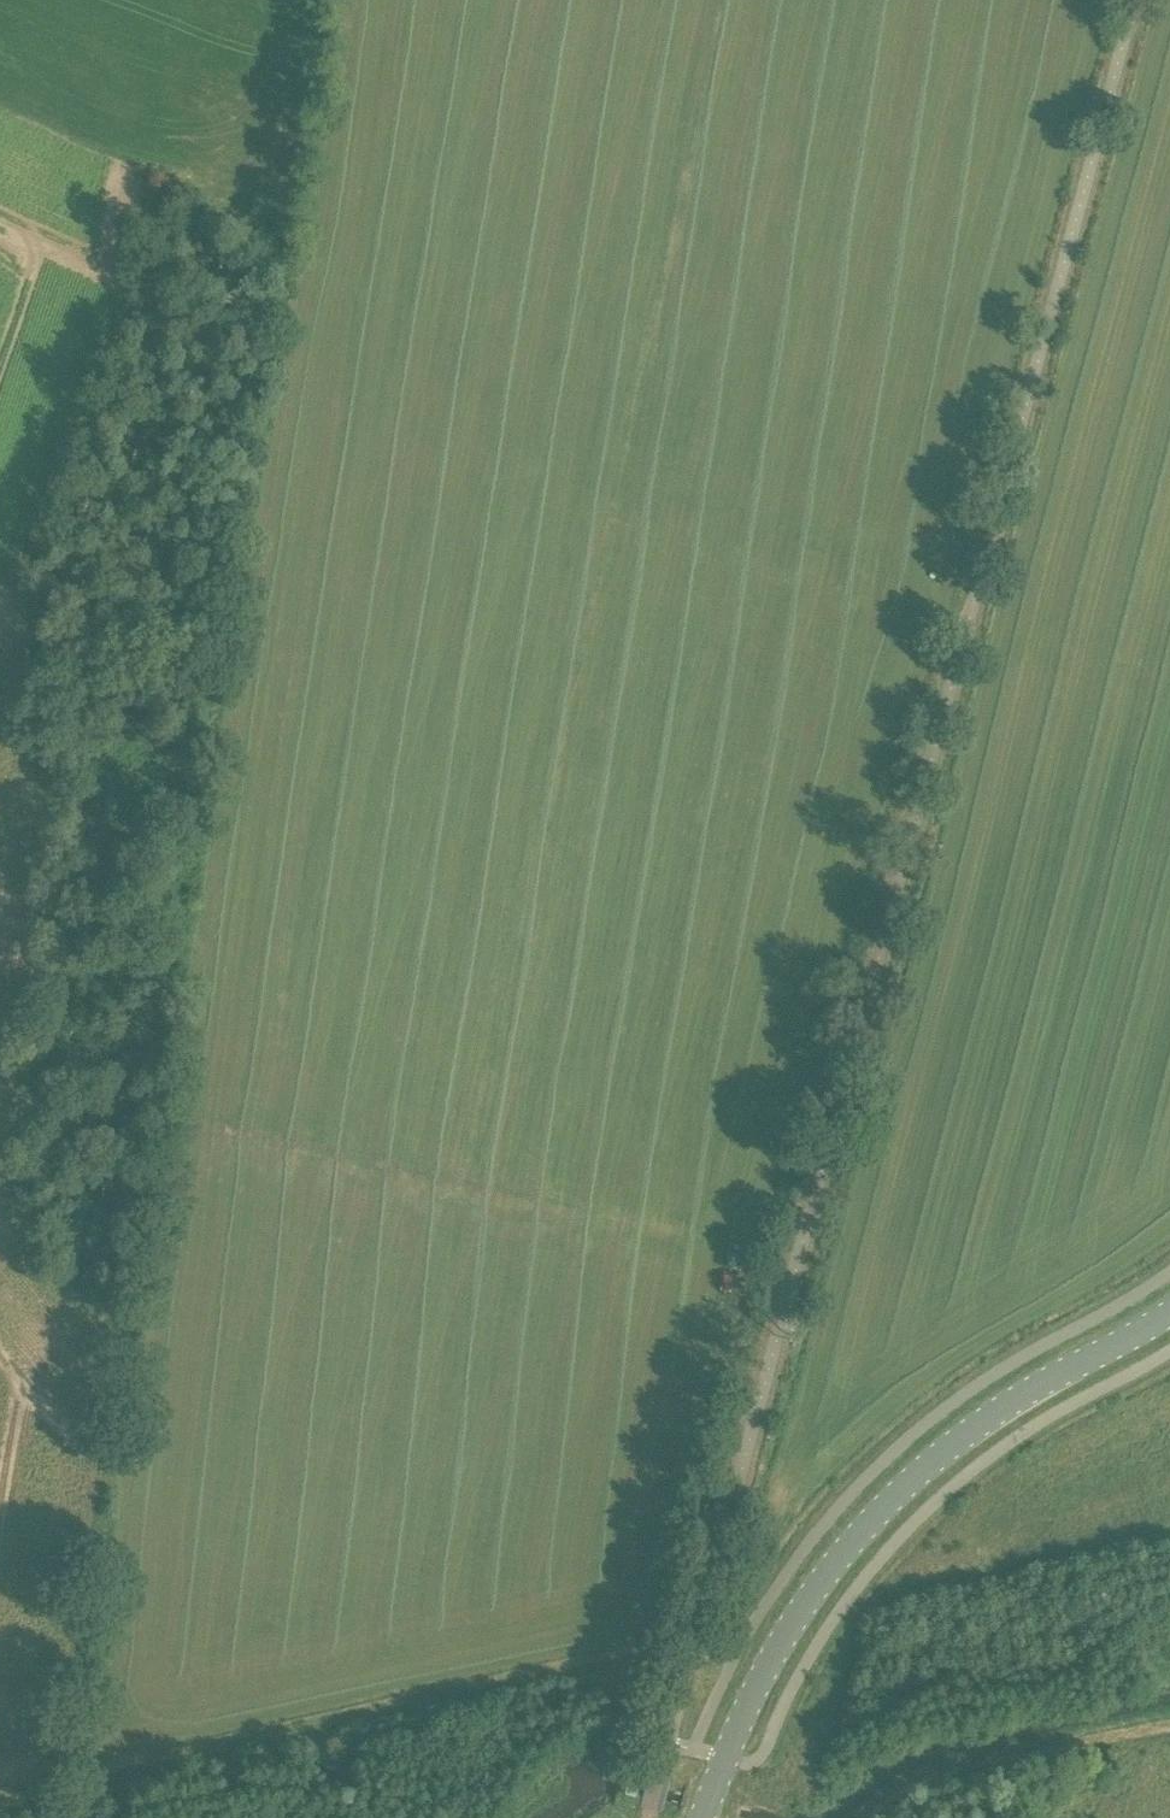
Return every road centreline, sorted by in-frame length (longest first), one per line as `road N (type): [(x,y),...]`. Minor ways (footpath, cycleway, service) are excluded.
road 1 (tertiary): [(698,1817),(756,1681),(797,1610),(869,1518),(982,1420),(1169,1311)]

